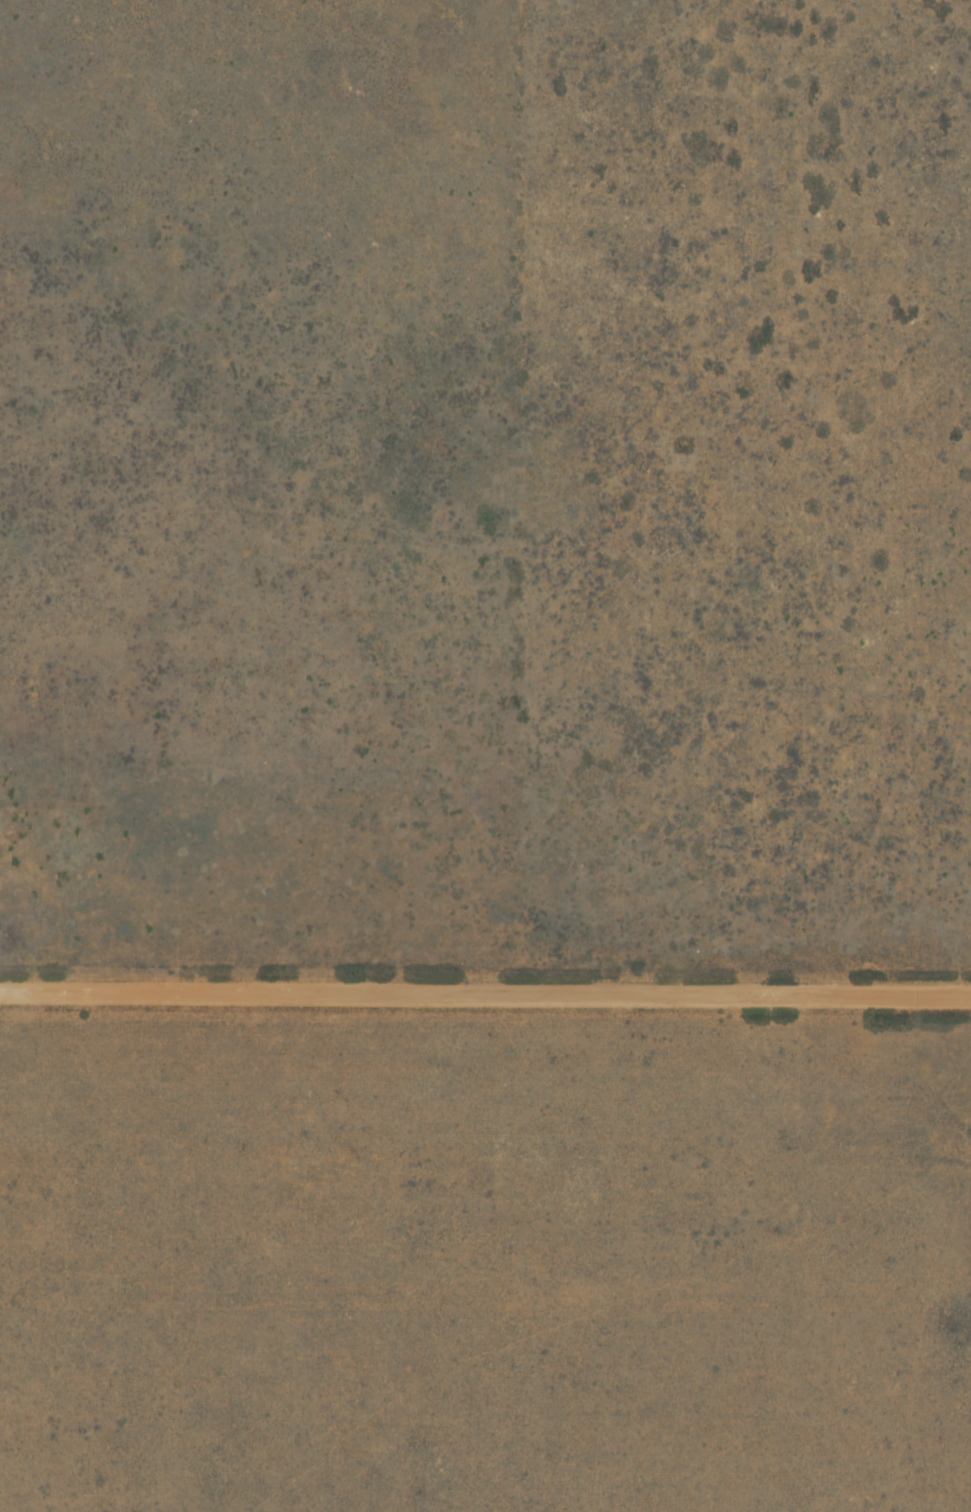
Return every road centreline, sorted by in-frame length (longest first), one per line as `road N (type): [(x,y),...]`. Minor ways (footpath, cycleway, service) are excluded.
road 1 (residential): [(970,1000),(0,997)]

